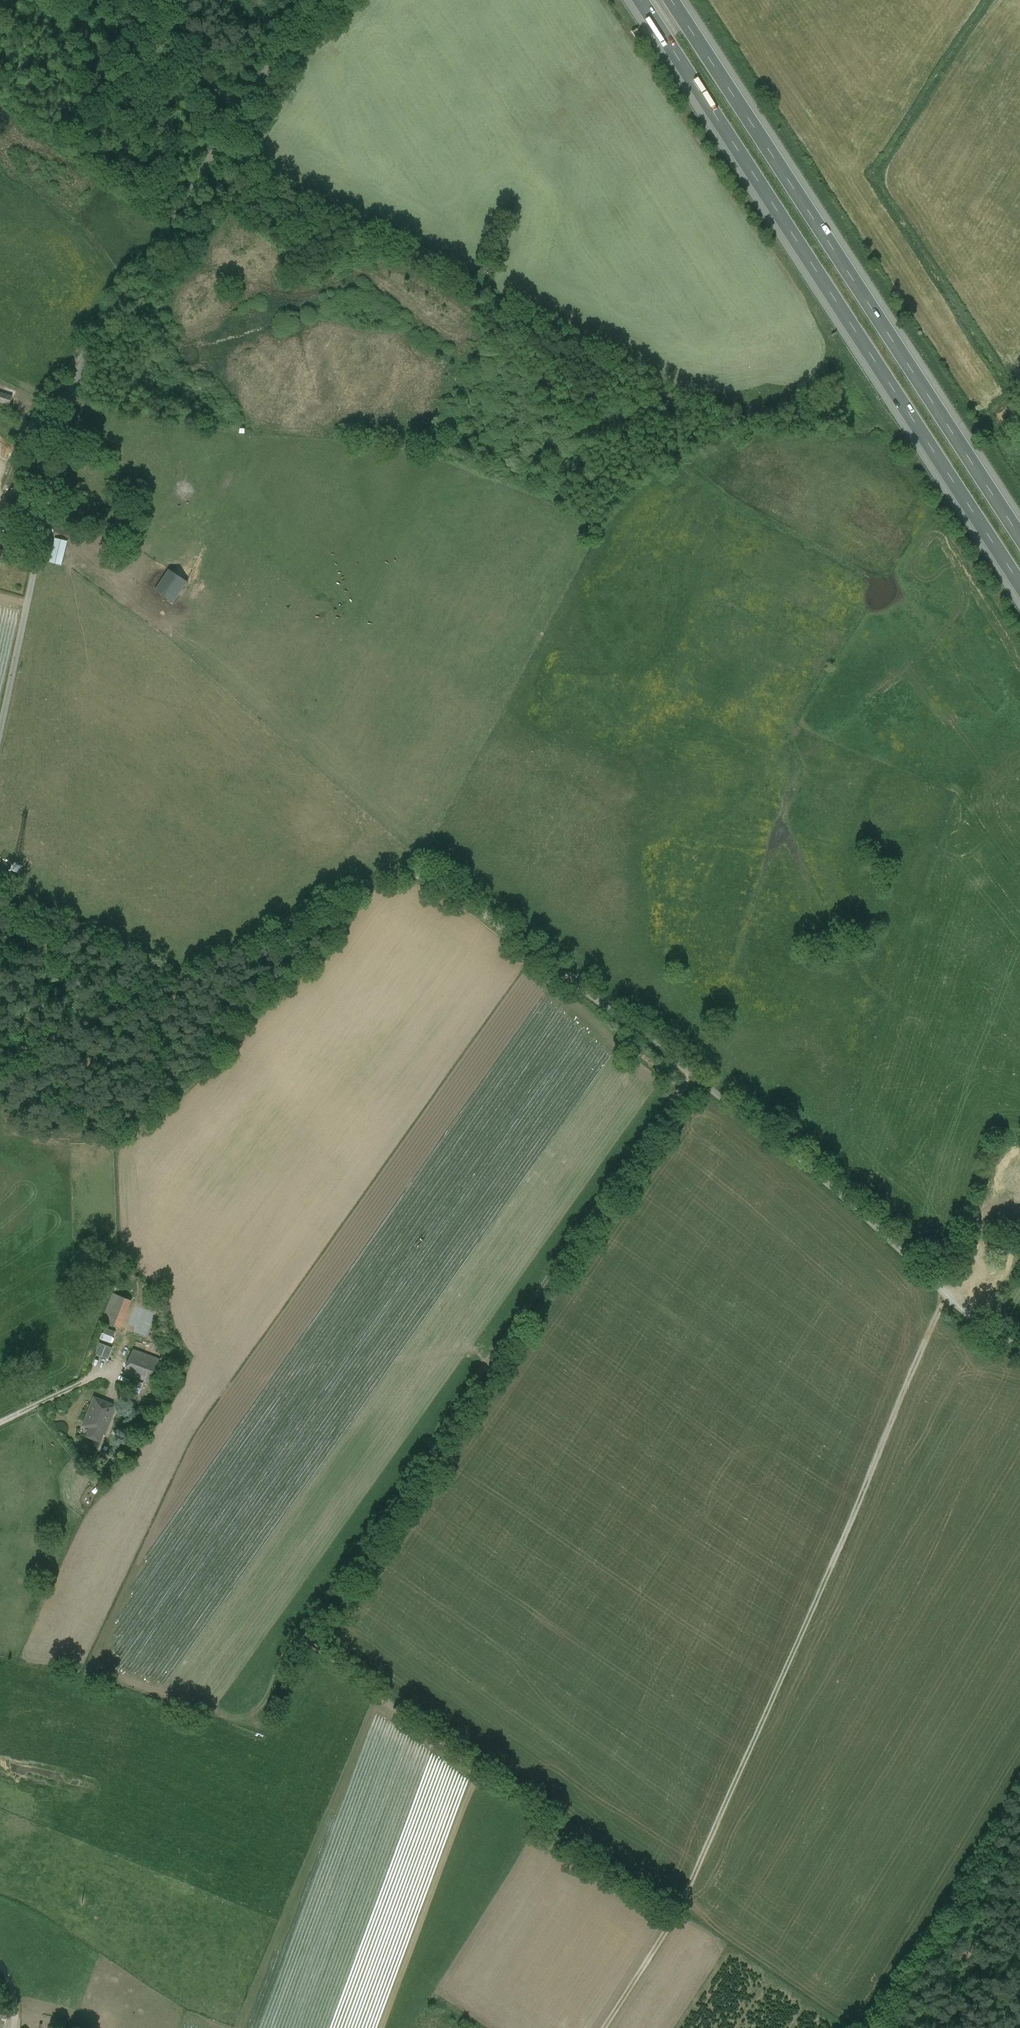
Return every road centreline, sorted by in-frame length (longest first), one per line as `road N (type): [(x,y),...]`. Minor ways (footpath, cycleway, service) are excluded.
road 1 (unclassified): [(1019,1347),(986,1331),(753,1117),(451,889),(415,875),(349,892),(0,1062)]
road 2 (unclassified): [(0,735),(75,387),(131,280),(317,0)]
road 3 (track): [(949,1293),(689,1888),(607,2027)]
road 4 (motorway): [(642,0),(1019,584)]
road 5 (motorway): [(1019,536),(672,0)]

